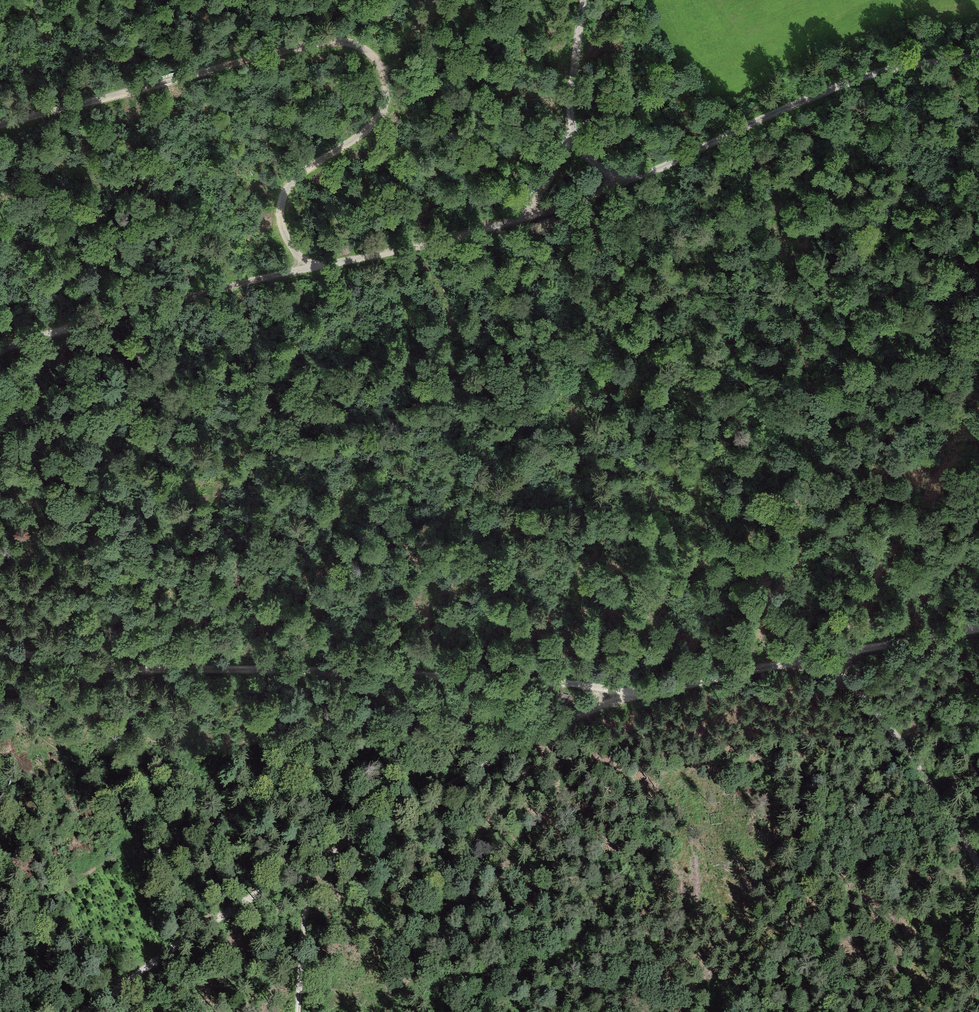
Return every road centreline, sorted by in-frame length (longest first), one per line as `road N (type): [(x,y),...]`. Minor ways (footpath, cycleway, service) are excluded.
road 1 (track): [(978,55),(898,66),(835,86),(666,165),(451,239),(156,305),(0,350)]
road 2 (track): [(0,649),(88,668),(444,677),(668,695),(792,660),(978,626)]
road 3 (track): [(0,123),(343,41),(388,77),(363,133),(292,184),(278,221),(307,271)]
road 4 (track): [(293,1011),(302,865),(79,1011)]
road 5 (track): [(302,865),(450,782),(638,695)]
road 6 (track): [(792,660),(831,676),(872,706),(978,872)]
road 7 (track): [(582,0),(570,150),(549,170),(531,213)]
road 8 (track): [(309,674),(353,707),(383,757),(379,818)]

